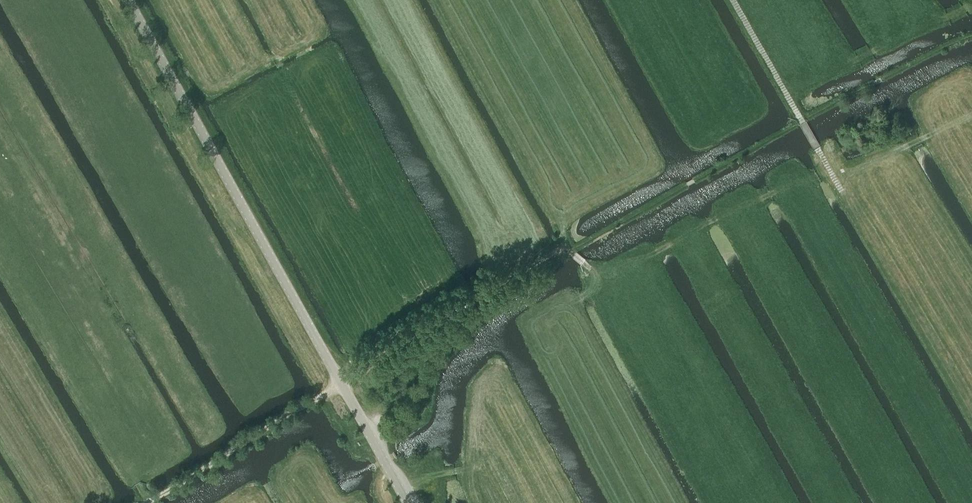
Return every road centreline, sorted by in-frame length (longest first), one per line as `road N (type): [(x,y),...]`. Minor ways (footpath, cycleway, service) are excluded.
road 1 (track): [(146,502),(472,298),(971,36)]
road 2 (unclassified): [(128,0),(342,383)]
road 3 (track): [(842,190),(732,0)]
road 4 (track): [(507,124),(570,252),(592,269)]
road 5 (unclassified): [(408,502),(342,383)]

